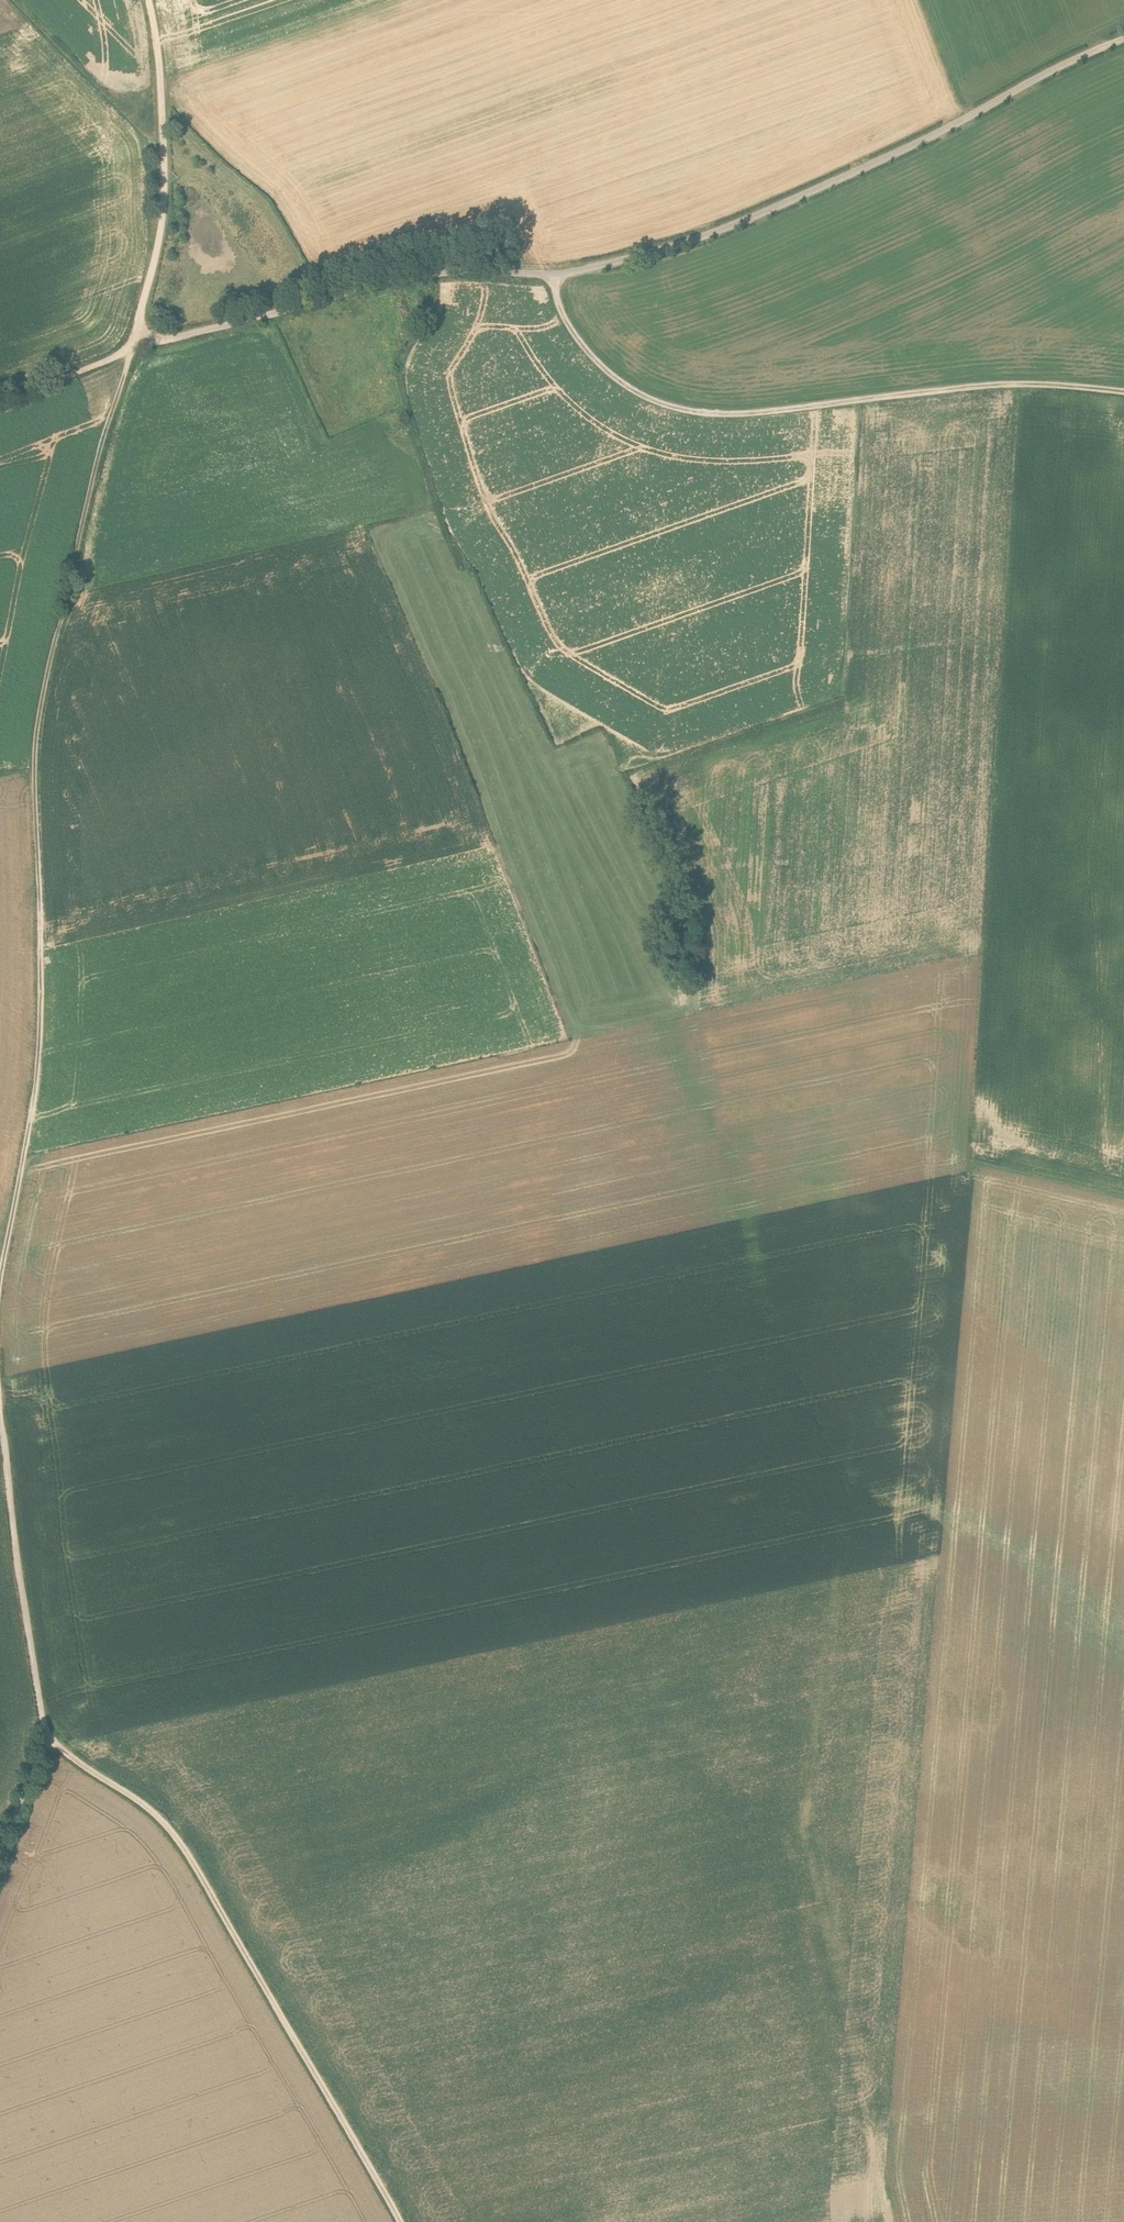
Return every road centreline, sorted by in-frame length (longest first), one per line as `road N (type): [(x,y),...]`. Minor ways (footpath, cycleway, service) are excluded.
road 1 (track): [(137,346),(99,453),(37,733),(39,1051),(0,1281)]
road 2 (track): [(554,275),(563,314),(593,357),(639,393),(686,410),(746,413),(1007,384),(1123,391)]
road 3 (unclassified): [(1123,37),(749,219),(554,275)]
road 4 (track): [(400,2221),(181,1843),(142,1804),(45,1736)]
road 5 (track): [(554,275),(428,274),(137,346)]
road 6 (track): [(147,0),(159,56),(164,194),(137,346)]
road 7 (track): [(45,1736),(0,1423)]
road 8 (track): [(137,346),(0,403)]
road 9 (track): [(0,1849),(45,1736)]

